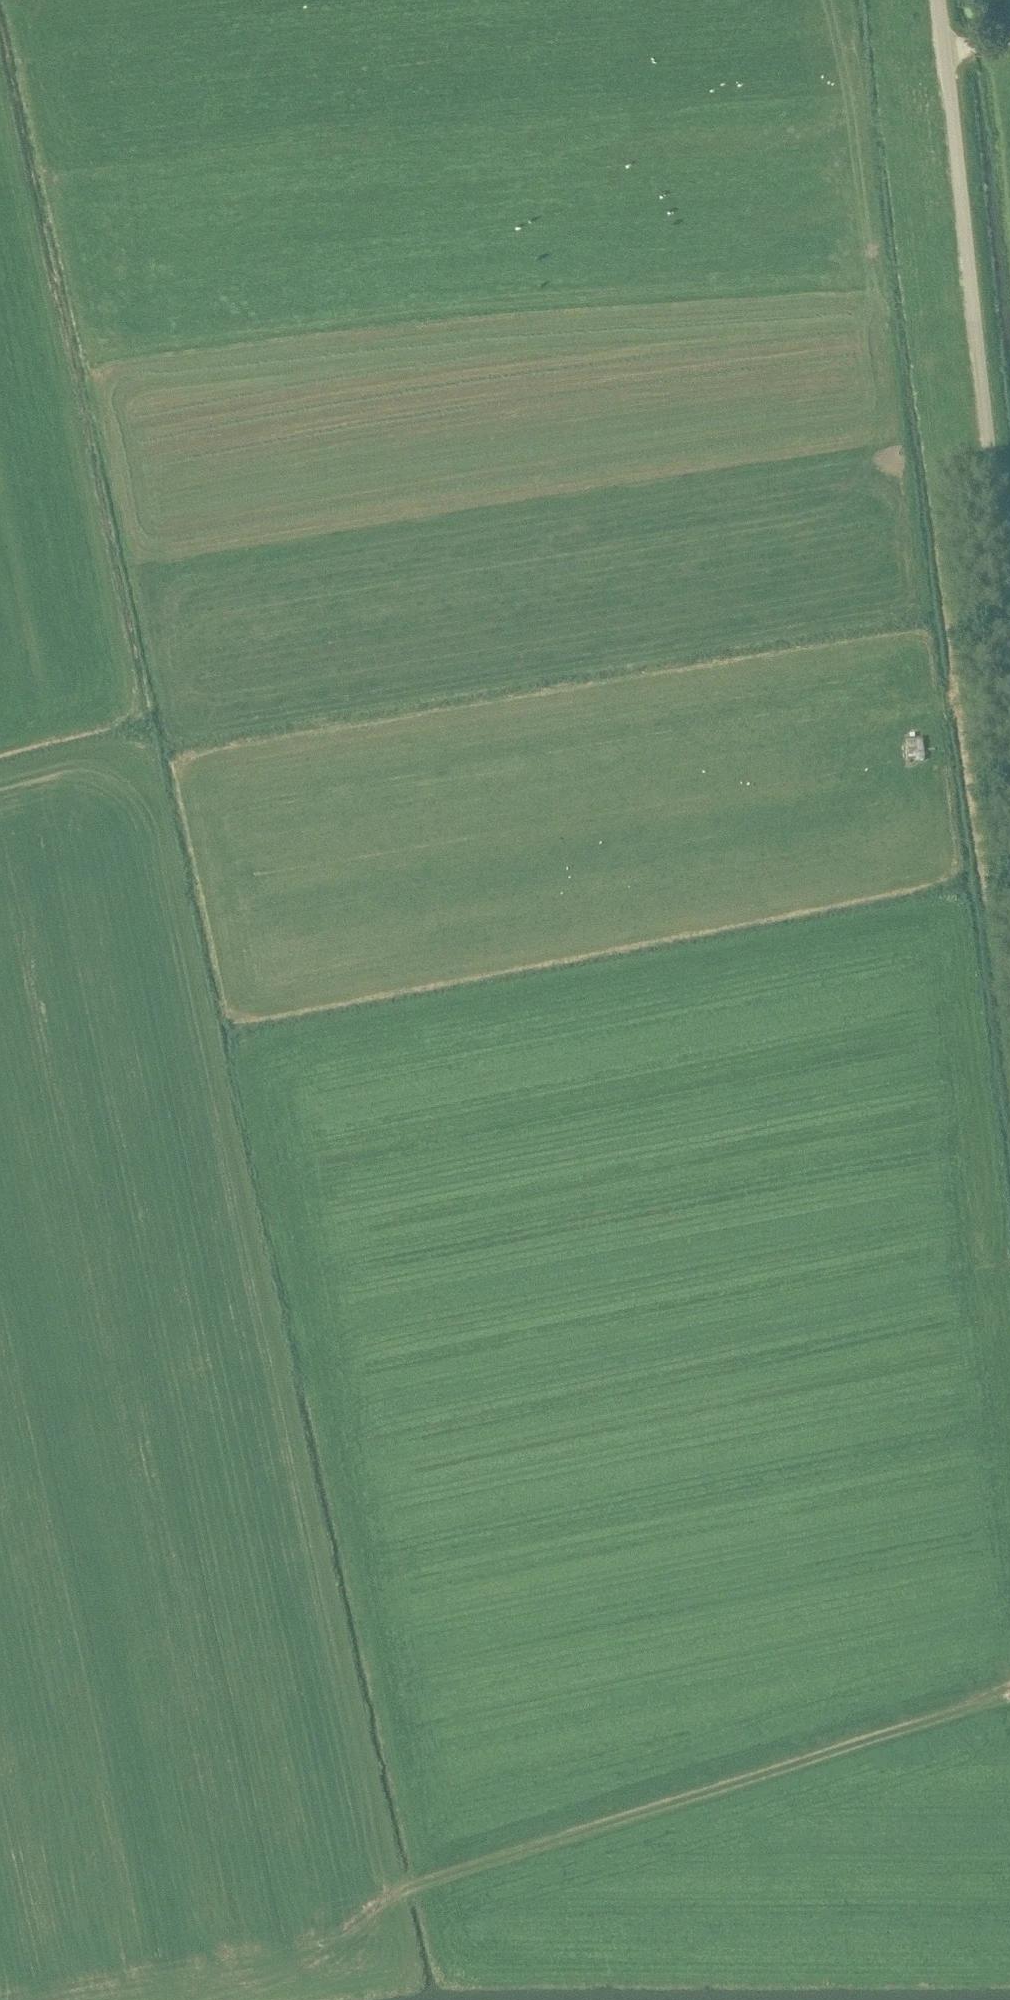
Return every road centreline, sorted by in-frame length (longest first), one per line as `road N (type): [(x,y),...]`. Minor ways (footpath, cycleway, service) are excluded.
road 1 (unclassified): [(1009,614),(938,0)]

